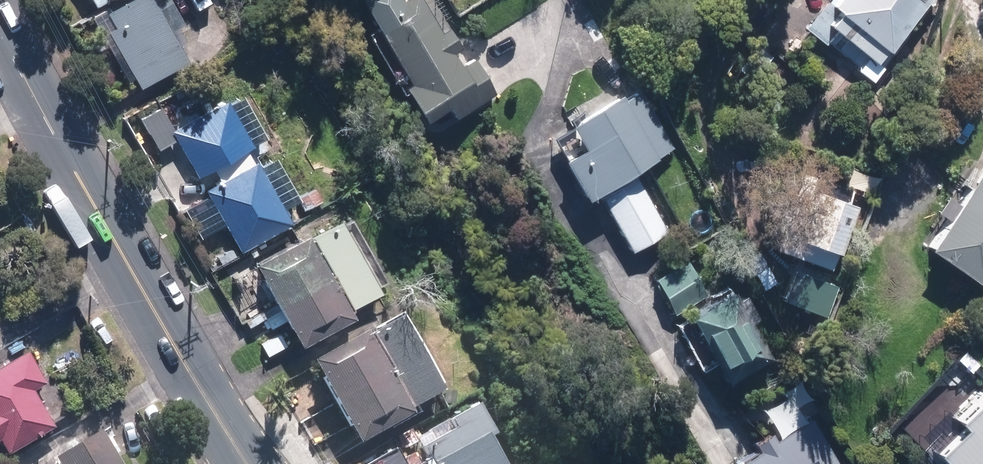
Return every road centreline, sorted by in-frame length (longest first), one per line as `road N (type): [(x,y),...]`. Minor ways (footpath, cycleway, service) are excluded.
road 1 (secondary): [(0,34),(245,463)]

